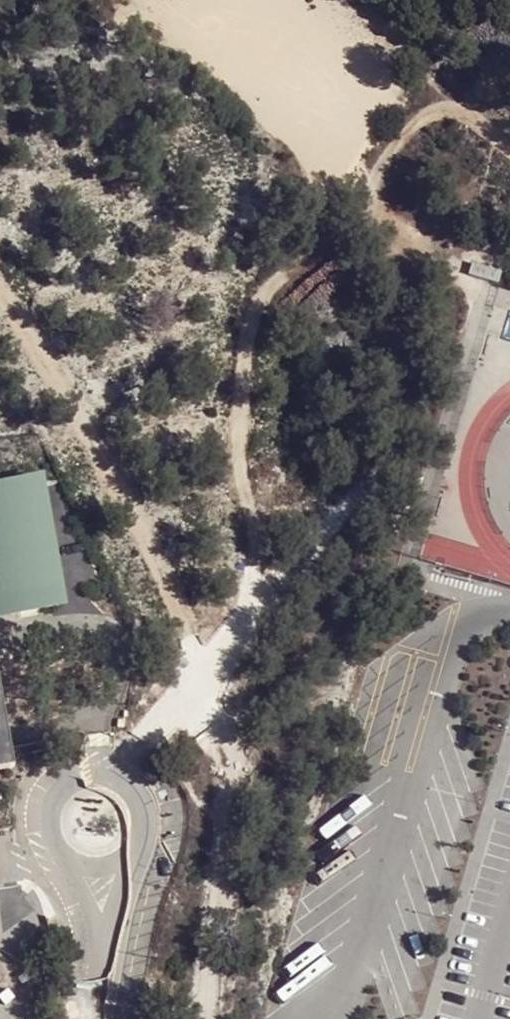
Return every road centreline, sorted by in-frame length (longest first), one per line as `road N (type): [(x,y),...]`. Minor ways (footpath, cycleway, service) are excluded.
road 1 (track): [(0,278),(174,596),(197,673),(218,660),(257,582),(258,543),(240,454),(245,347),(268,292),(354,216),(396,138),(420,116),(438,108),(460,113),(509,150)]
road 2 (residential): [(130,851),(140,823),(131,794),(90,775),(51,800),(47,831),(61,857)]
road 3 (track): [(197,673),(106,777)]

